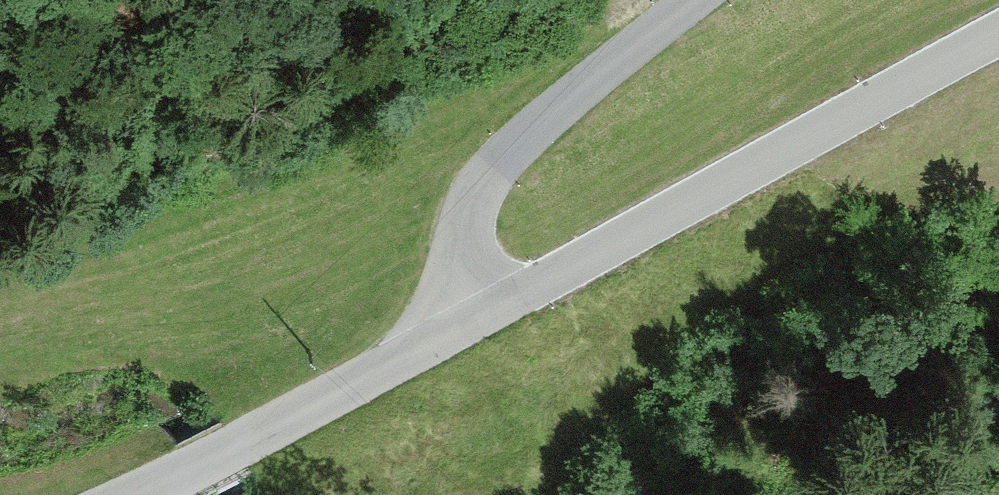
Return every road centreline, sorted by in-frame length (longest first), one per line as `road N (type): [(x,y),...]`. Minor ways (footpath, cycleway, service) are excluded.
road 1 (tertiary): [(474,320),(998,45)]
road 2 (residential): [(703,0),(498,163),(472,208),(461,257),(474,320)]
road 3 (tertiary): [(123,494),(474,320)]

